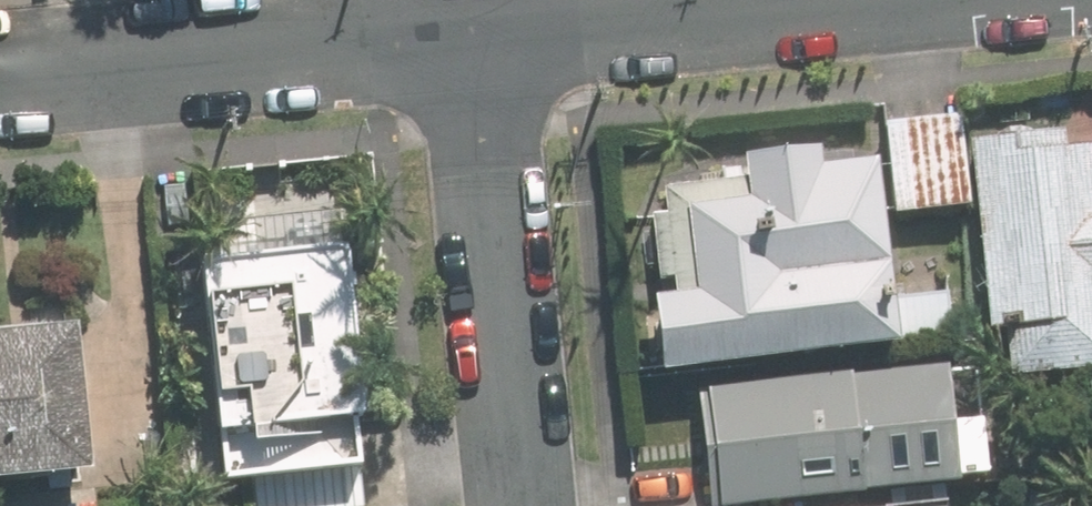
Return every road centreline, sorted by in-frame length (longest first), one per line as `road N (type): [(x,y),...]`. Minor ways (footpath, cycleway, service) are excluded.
road 1 (residential): [(521,505),(474,31)]
road 2 (residential): [(474,31),(0,75)]
road 3 (residential): [(792,0),(474,31)]

